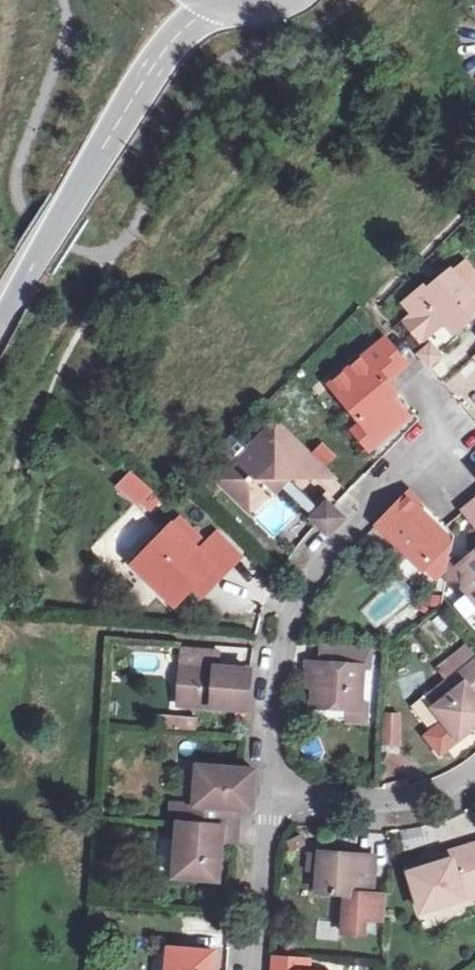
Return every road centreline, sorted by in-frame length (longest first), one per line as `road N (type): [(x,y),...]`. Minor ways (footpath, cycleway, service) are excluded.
road 1 (residential): [(270,798),(282,644),(293,611),(334,546),(443,426)]
road 2 (trunk): [(0,332),(142,85),(179,35),(220,0)]
road 3 (residential): [(474,768),(442,789),(387,800),(270,798)]
road 4 (residential): [(252,969),(270,798)]

